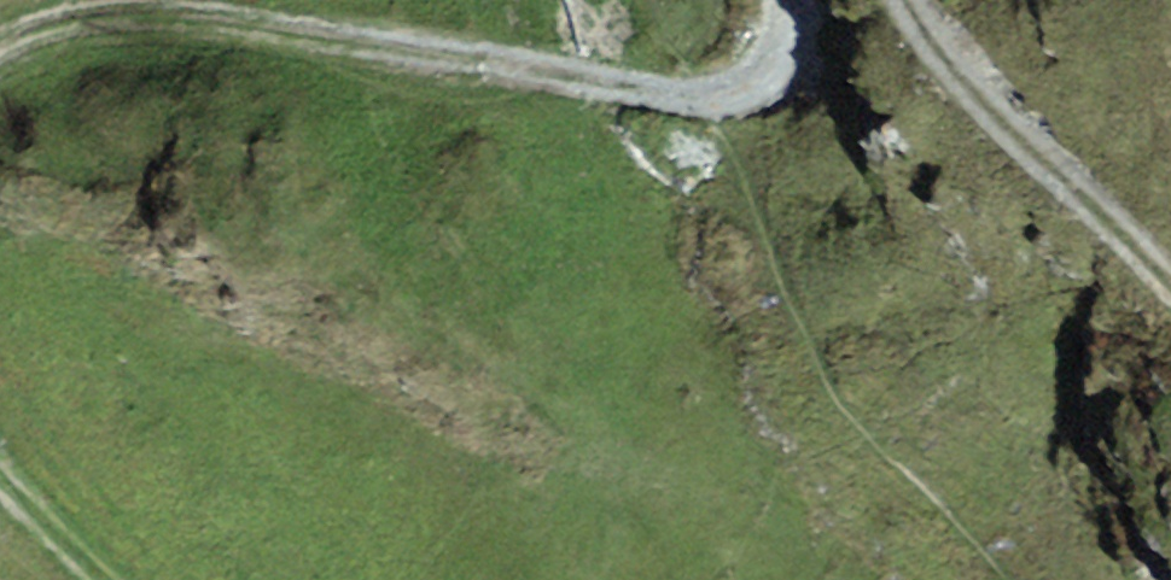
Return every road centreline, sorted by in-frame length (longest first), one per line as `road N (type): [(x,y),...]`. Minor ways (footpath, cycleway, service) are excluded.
road 1 (track): [(0,59),(20,38),(199,21),(412,40),(600,79),(747,96),(777,61),(781,0)]
road 2 (track): [(909,0),(948,68),(1170,290)]

